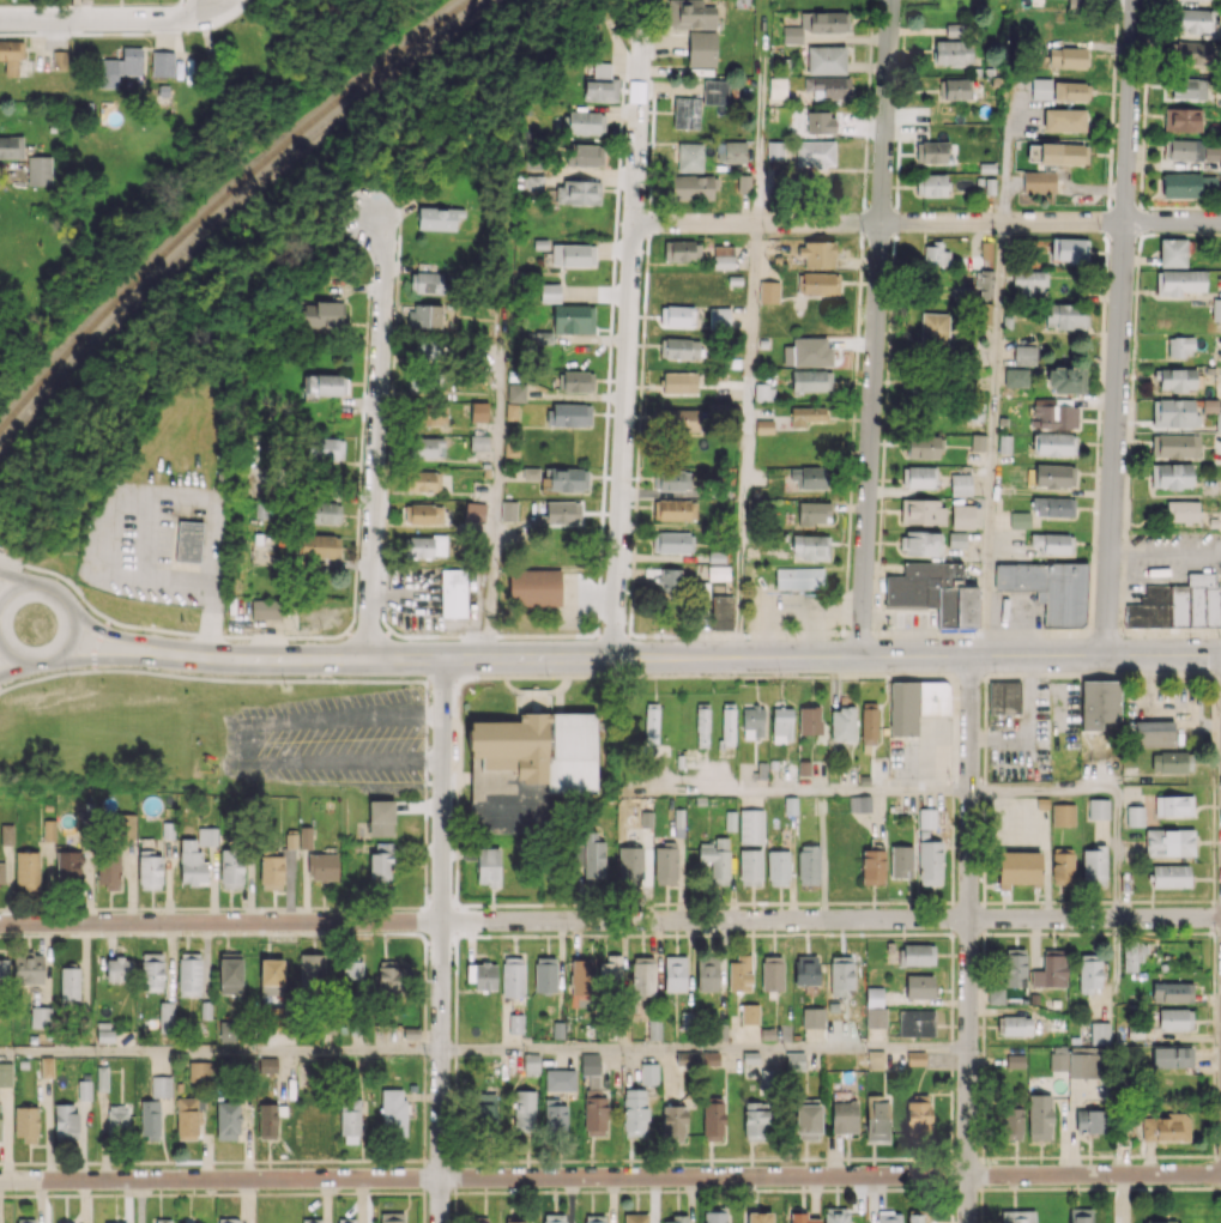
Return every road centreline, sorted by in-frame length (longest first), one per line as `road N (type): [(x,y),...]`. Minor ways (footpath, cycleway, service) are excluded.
road 1 (residential): [(0,1180),(1220,1173)]
road 2 (residential): [(0,923),(1220,918)]
road 3 (secondary): [(1220,655),(613,658),(177,648)]
road 4 (residential): [(891,0),(858,658)]
road 5 (residential): [(1134,0),(1106,656)]
road 6 (residential): [(642,26),(613,658)]
road 7 (residential): [(445,653),(439,1222)]
road 8 (residential): [(971,658),(967,1222)]
road 9 (residential): [(1124,222),(634,223)]
road 10 (residential): [(367,211),(385,247),(367,653)]
road 11 (residential): [(213,11),(179,20),(0,20)]
road 12 (secondary): [(53,653),(133,656),(177,648)]

